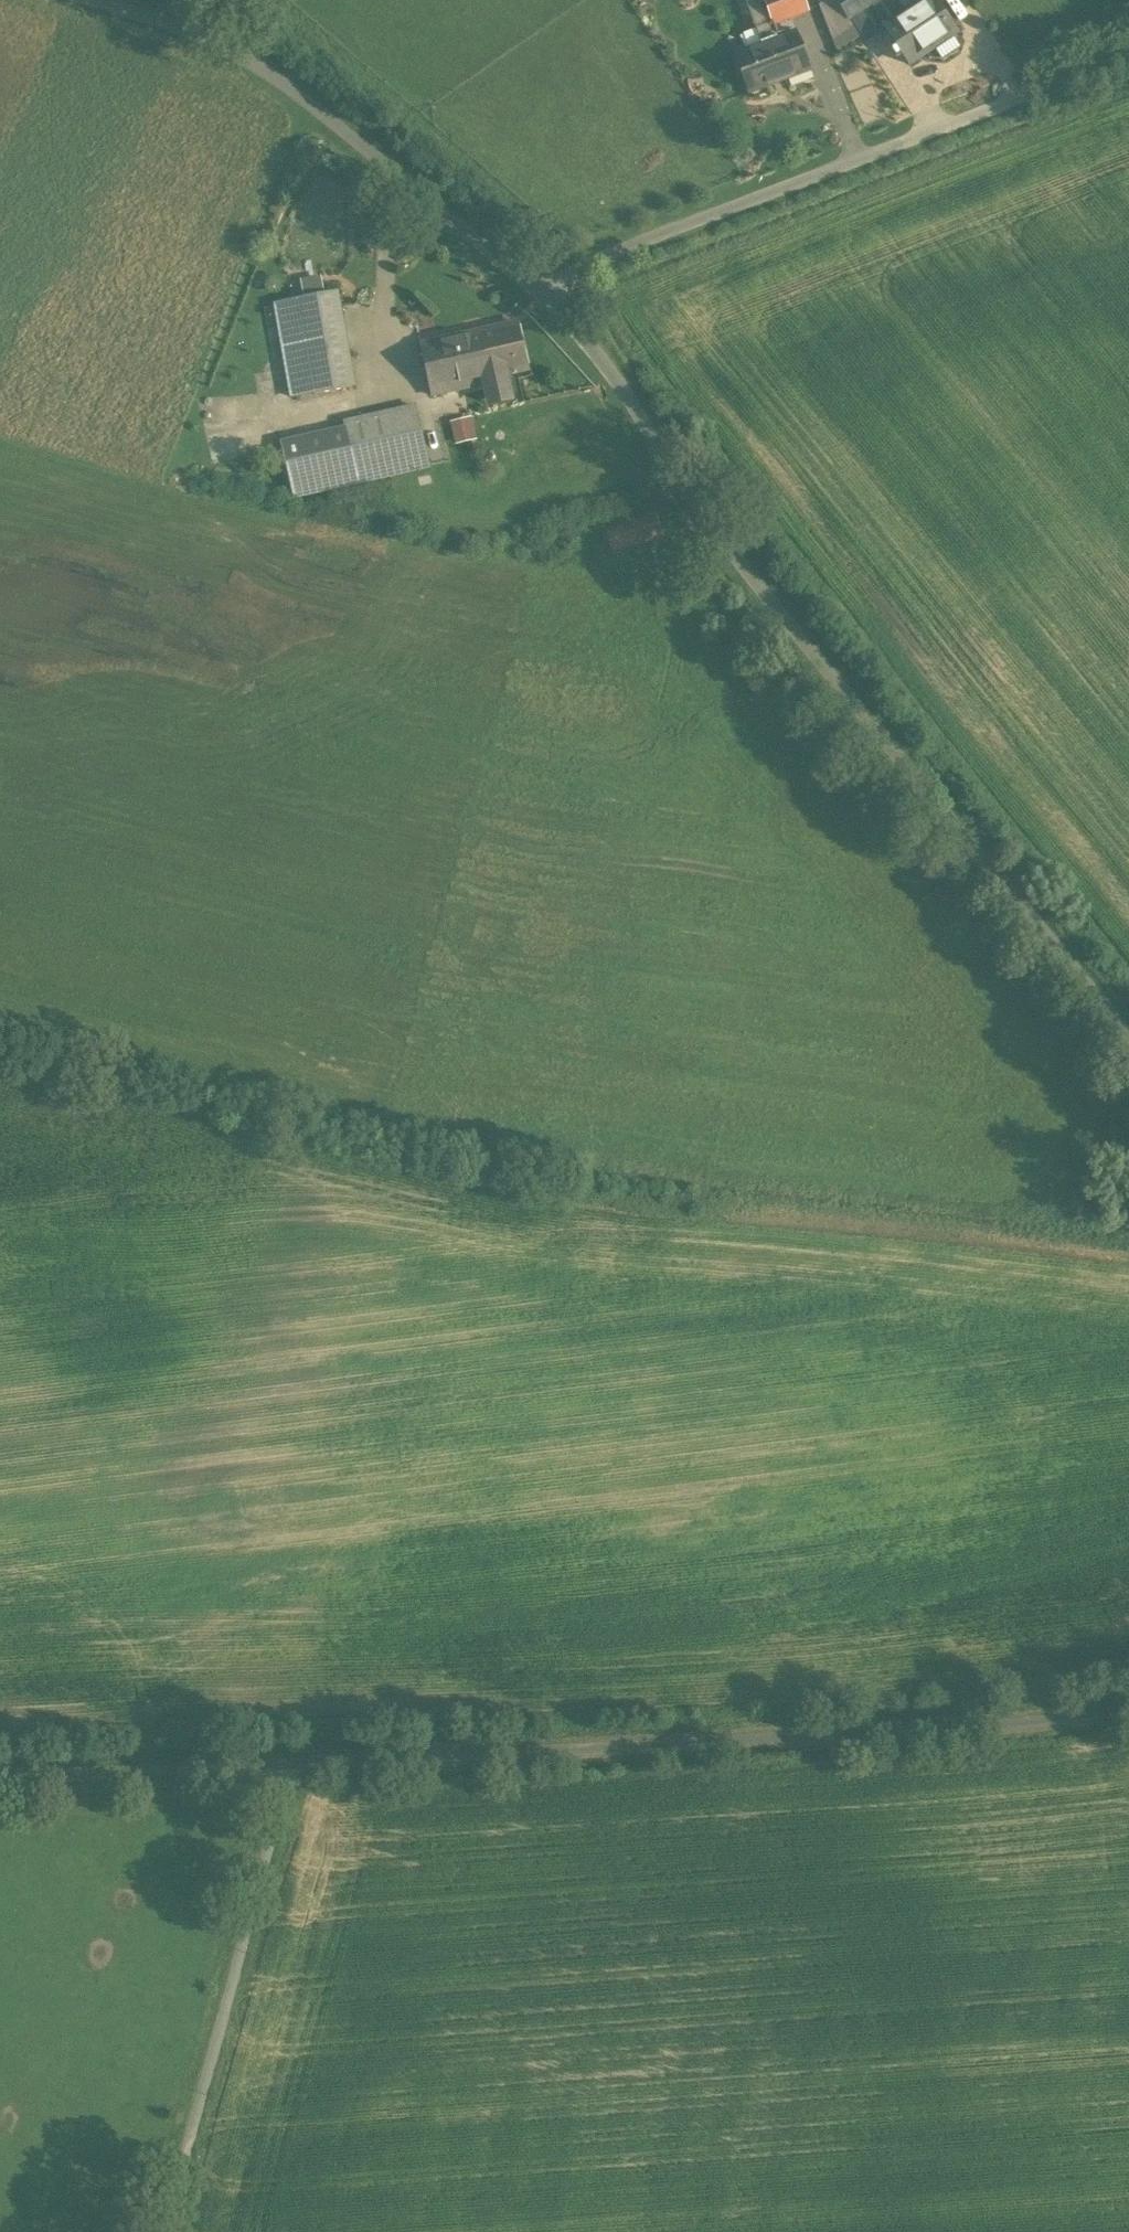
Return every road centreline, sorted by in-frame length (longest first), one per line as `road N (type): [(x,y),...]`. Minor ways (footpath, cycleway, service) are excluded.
road 1 (unclassified): [(1128,1036),(604,380),(514,281)]
road 2 (unclassified): [(303,1751),(1128,1696)]
road 3 (unclassified): [(514,281),(1128,45)]
road 4 (unclassified): [(514,281),(282,87),(177,30),(96,0)]
road 5 (unclassified): [(172,2231),(303,1751)]
road 6 (unclassified): [(303,1751),(0,1766)]

